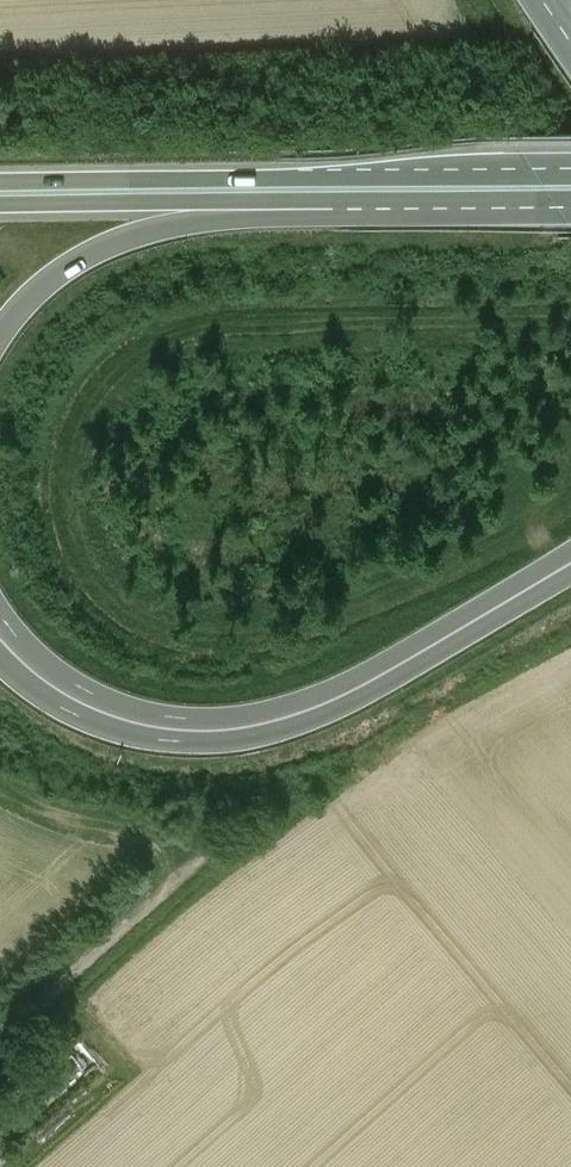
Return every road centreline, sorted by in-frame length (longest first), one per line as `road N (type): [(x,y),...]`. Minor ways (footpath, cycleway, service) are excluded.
road 1 (trunk): [(570,547),(376,667),(296,702),(230,717),(165,714),(75,681),(0,605)]
road 2 (trunk): [(0,653),(62,704),(114,726),(204,740),(256,735),(356,700),(570,575)]
road 3 (trunk): [(570,165),(0,175)]
road 4 (trunk): [(0,336),(55,274),(98,246),(159,225),(395,213),(457,190)]
road 5 (trunk): [(0,196),(457,190)]
road 6 (unclassified): [(210,854),(0,1042)]

